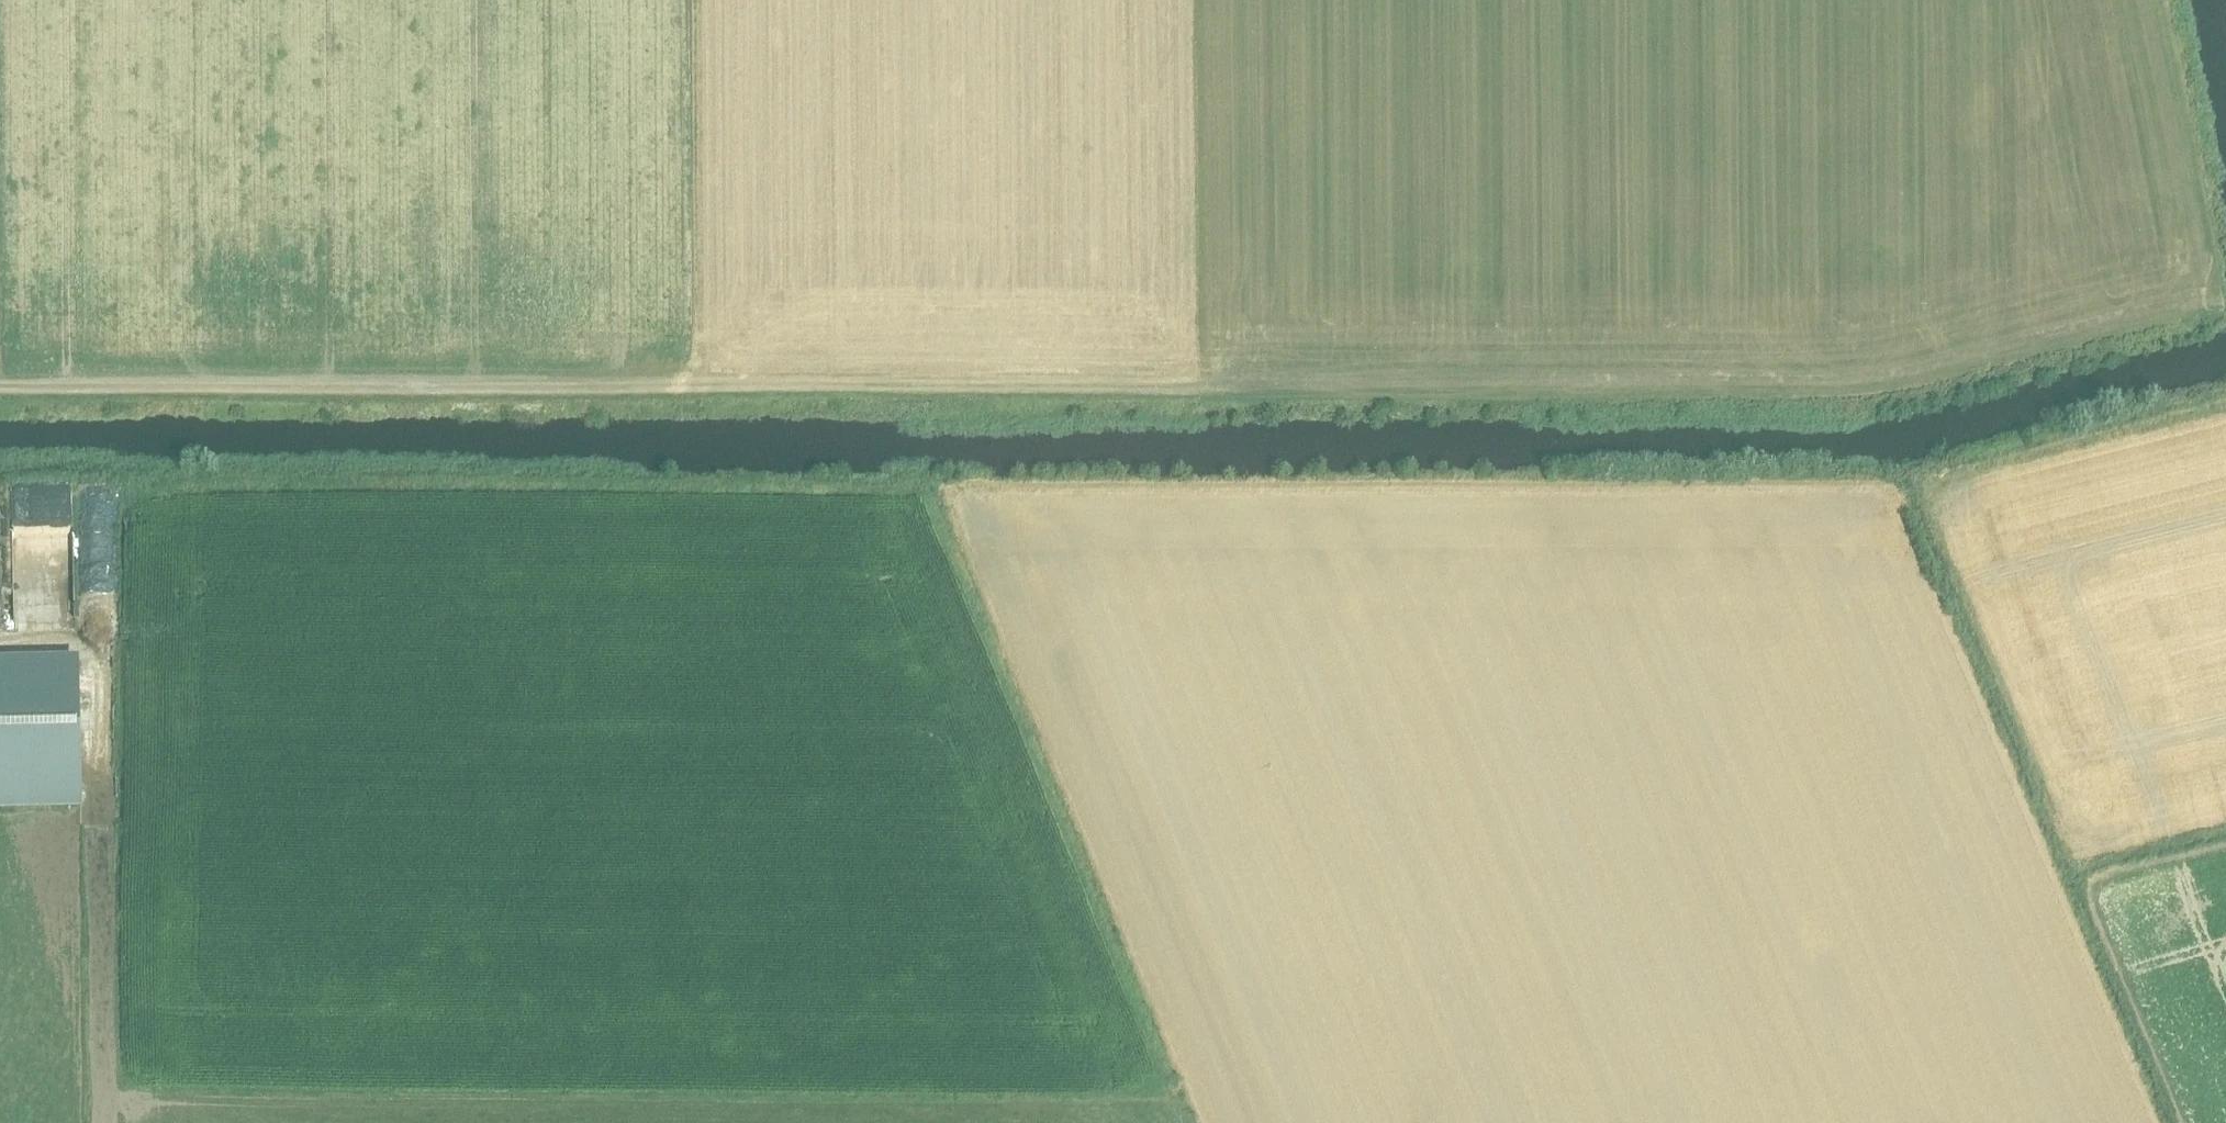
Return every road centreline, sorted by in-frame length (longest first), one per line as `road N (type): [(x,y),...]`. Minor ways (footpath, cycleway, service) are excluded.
road 1 (track): [(0,383),(1201,377)]

